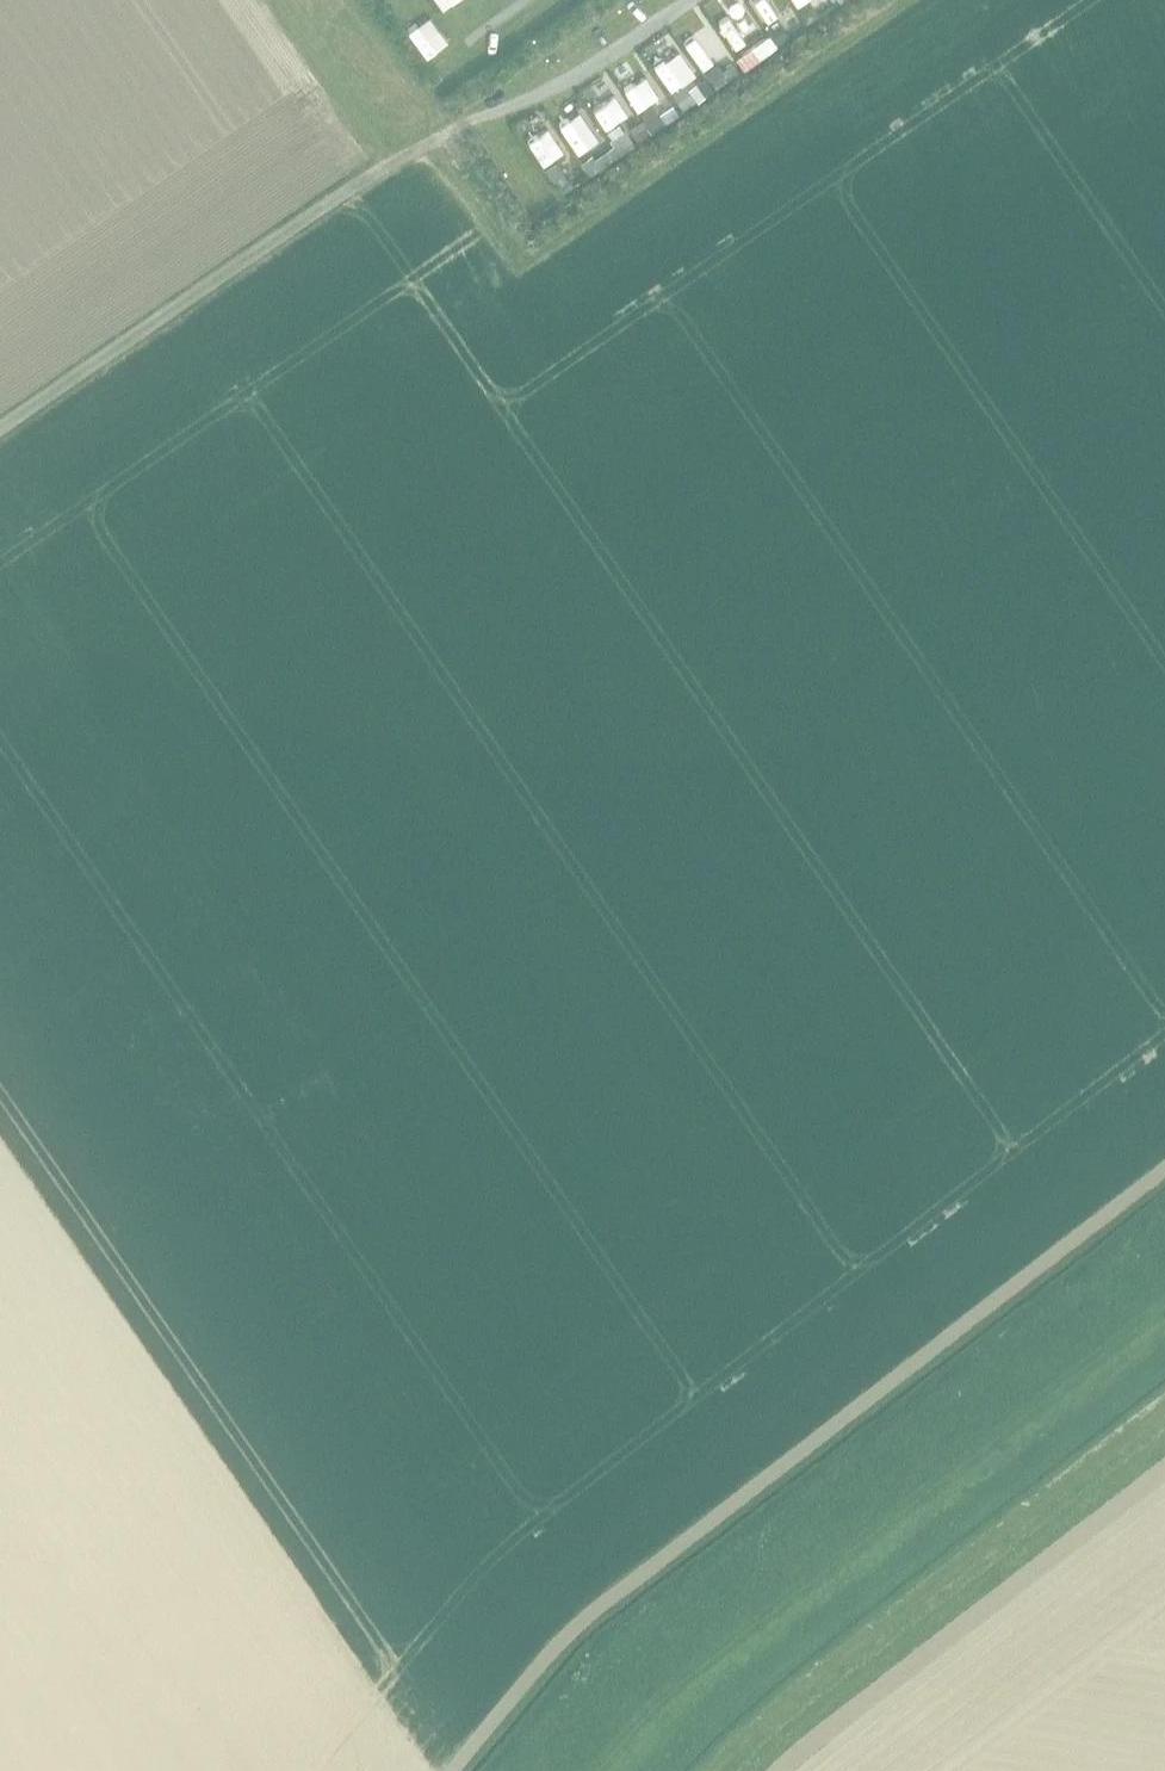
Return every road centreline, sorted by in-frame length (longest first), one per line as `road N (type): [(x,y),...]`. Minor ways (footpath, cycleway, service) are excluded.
road 1 (track): [(469,120),(0,433)]

